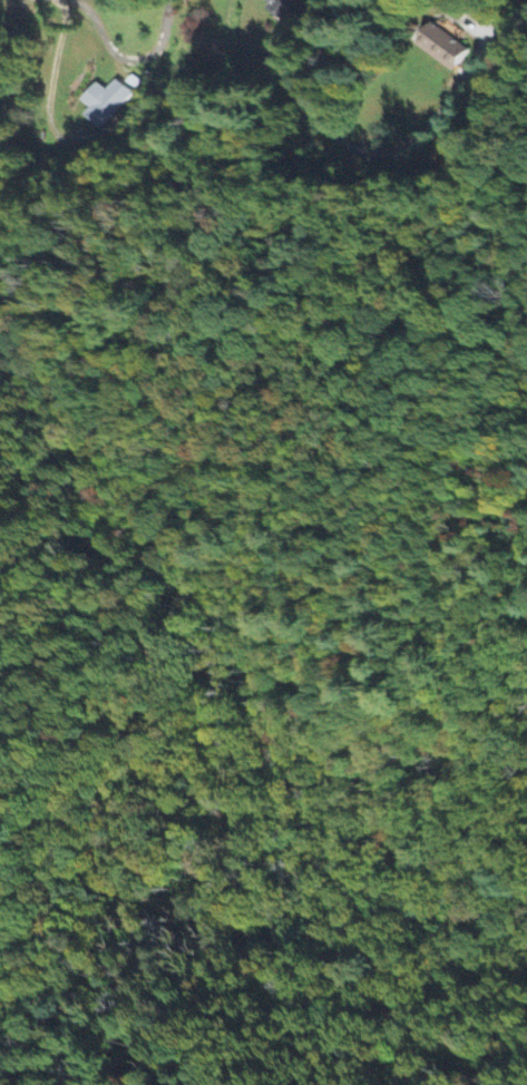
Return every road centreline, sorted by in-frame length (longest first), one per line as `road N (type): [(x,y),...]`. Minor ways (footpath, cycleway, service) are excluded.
road 1 (residential): [(66,0),(108,50),(127,60),(152,50),(168,0)]

